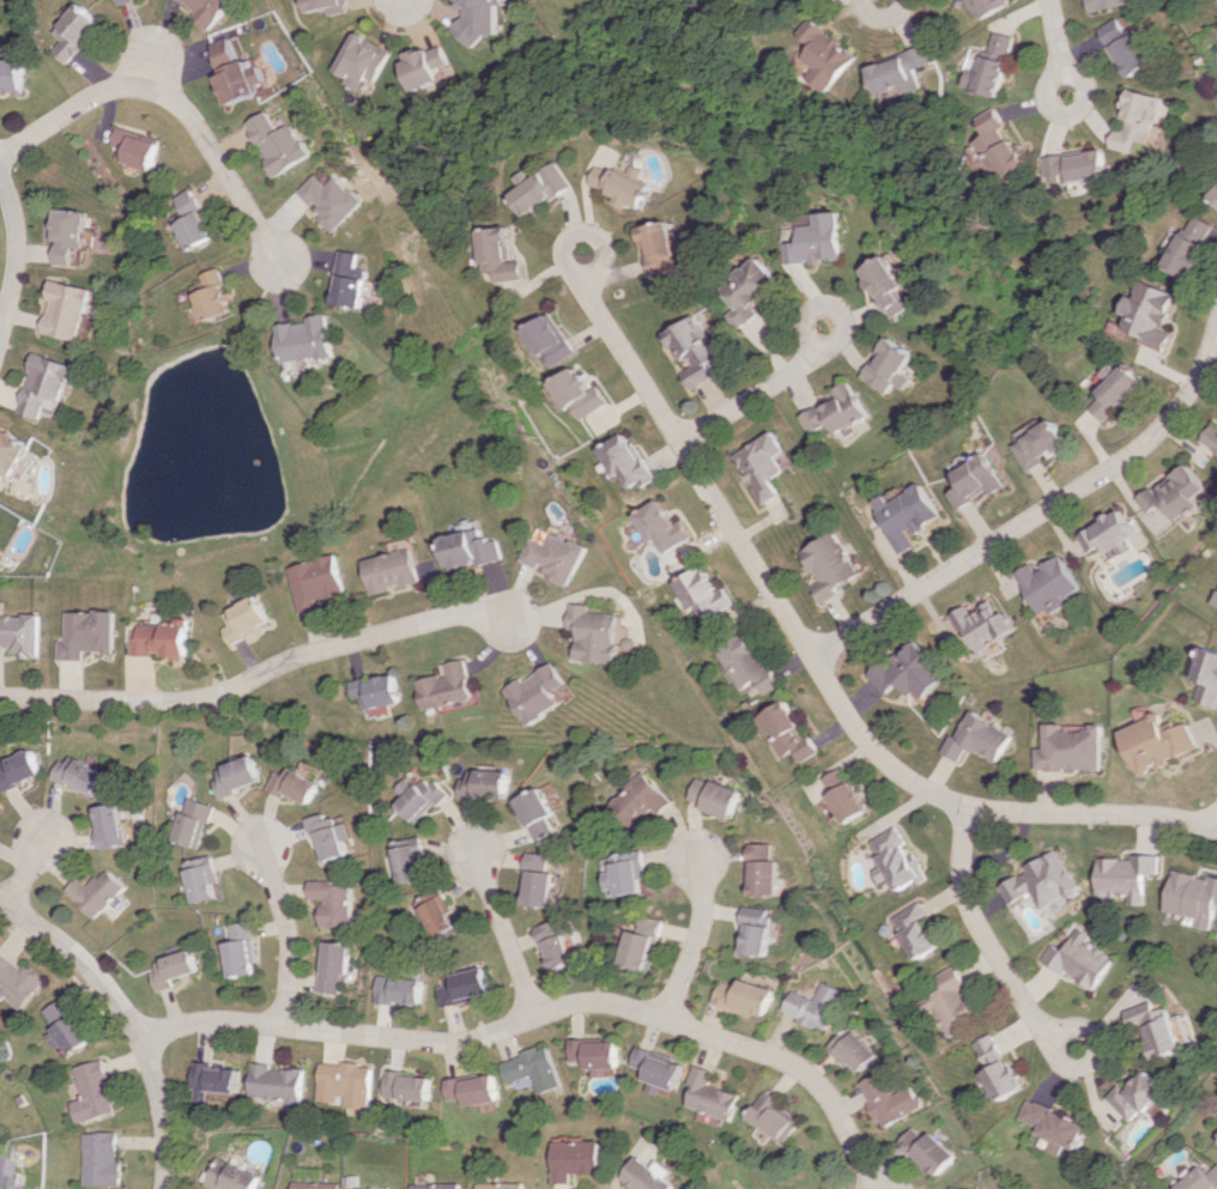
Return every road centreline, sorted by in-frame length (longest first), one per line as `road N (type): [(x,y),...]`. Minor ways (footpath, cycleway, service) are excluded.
road 1 (residential): [(1216,823),(958,805),(880,757),(852,723),(587,293),(580,253)]
road 2 (residential): [(146,1032),(208,1020),(425,1043),(499,1031),(579,1001),(625,1003),(799,1067),(824,1091),(885,1188)]
road 3 (residential): [(519,620),(449,615),(303,655),(186,702),(0,699)]
road 4 (residential): [(1216,332),(1198,384),(1157,432),(810,654)]
road 5 (residential): [(0,154),(97,95),(150,89),(169,98),(283,262)]
road 6 (residential): [(0,901),(69,950),(146,1032),(162,1115),(159,1188)]
road 7 (residential): [(958,805),(957,869),(975,922),(1029,1011),(1076,1048)]
road 8 (residential): [(259,836),(286,945),(280,1024)]
road 9 (residential): [(677,441),(794,368),(824,326)]
road 10 (residential): [(538,1017),(478,844)]
road 11 (residential): [(666,1019),(700,941),(695,849)]
road 12 (residential): [(0,183),(13,235),(0,325)]
road 13 (residential): [(123,87),(132,49),(153,34),(171,49),(169,98)]

